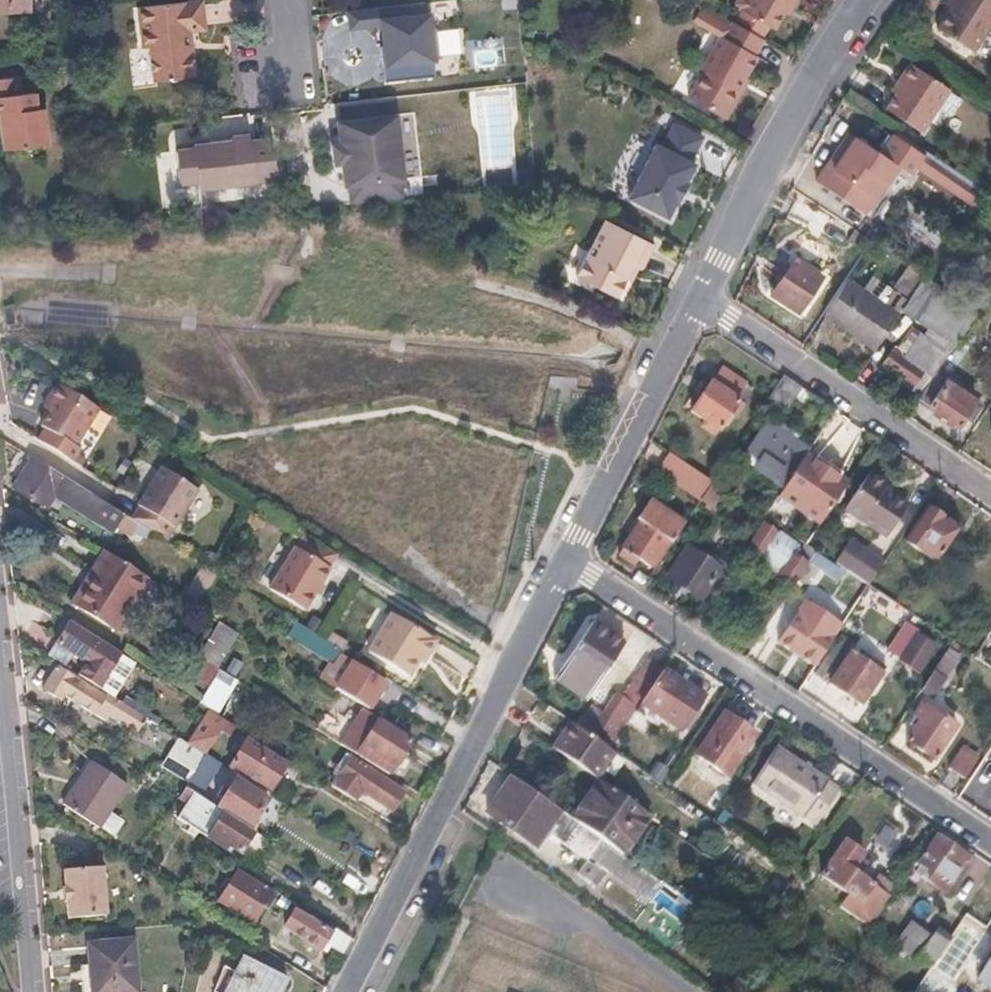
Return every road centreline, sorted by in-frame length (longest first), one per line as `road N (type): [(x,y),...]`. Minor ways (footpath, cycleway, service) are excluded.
road 1 (residential): [(990,842),(564,560)]
road 2 (residential): [(564,560),(347,991)]
road 3 (residential): [(990,494),(702,299)]
road 4 (residential): [(862,0),(758,176),(702,299)]
road 5 (residential): [(0,657),(34,991)]
road 6 (residential): [(702,299),(564,560)]

